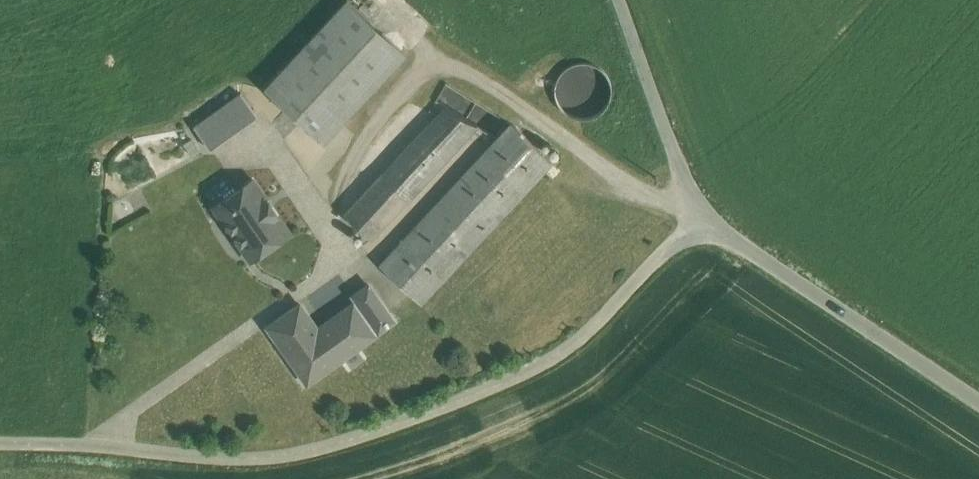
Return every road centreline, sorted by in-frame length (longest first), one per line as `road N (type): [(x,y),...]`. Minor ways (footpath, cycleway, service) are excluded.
road 1 (track): [(106,447),(119,421),(344,262),(299,185),(408,74),(446,60),(699,219)]
road 2 (track): [(0,443),(242,460),(324,449),(441,410),(559,356),(699,219)]
road 3 (unclassified): [(978,402),(699,219)]
road 4 (unclassified): [(621,0),(699,219)]

